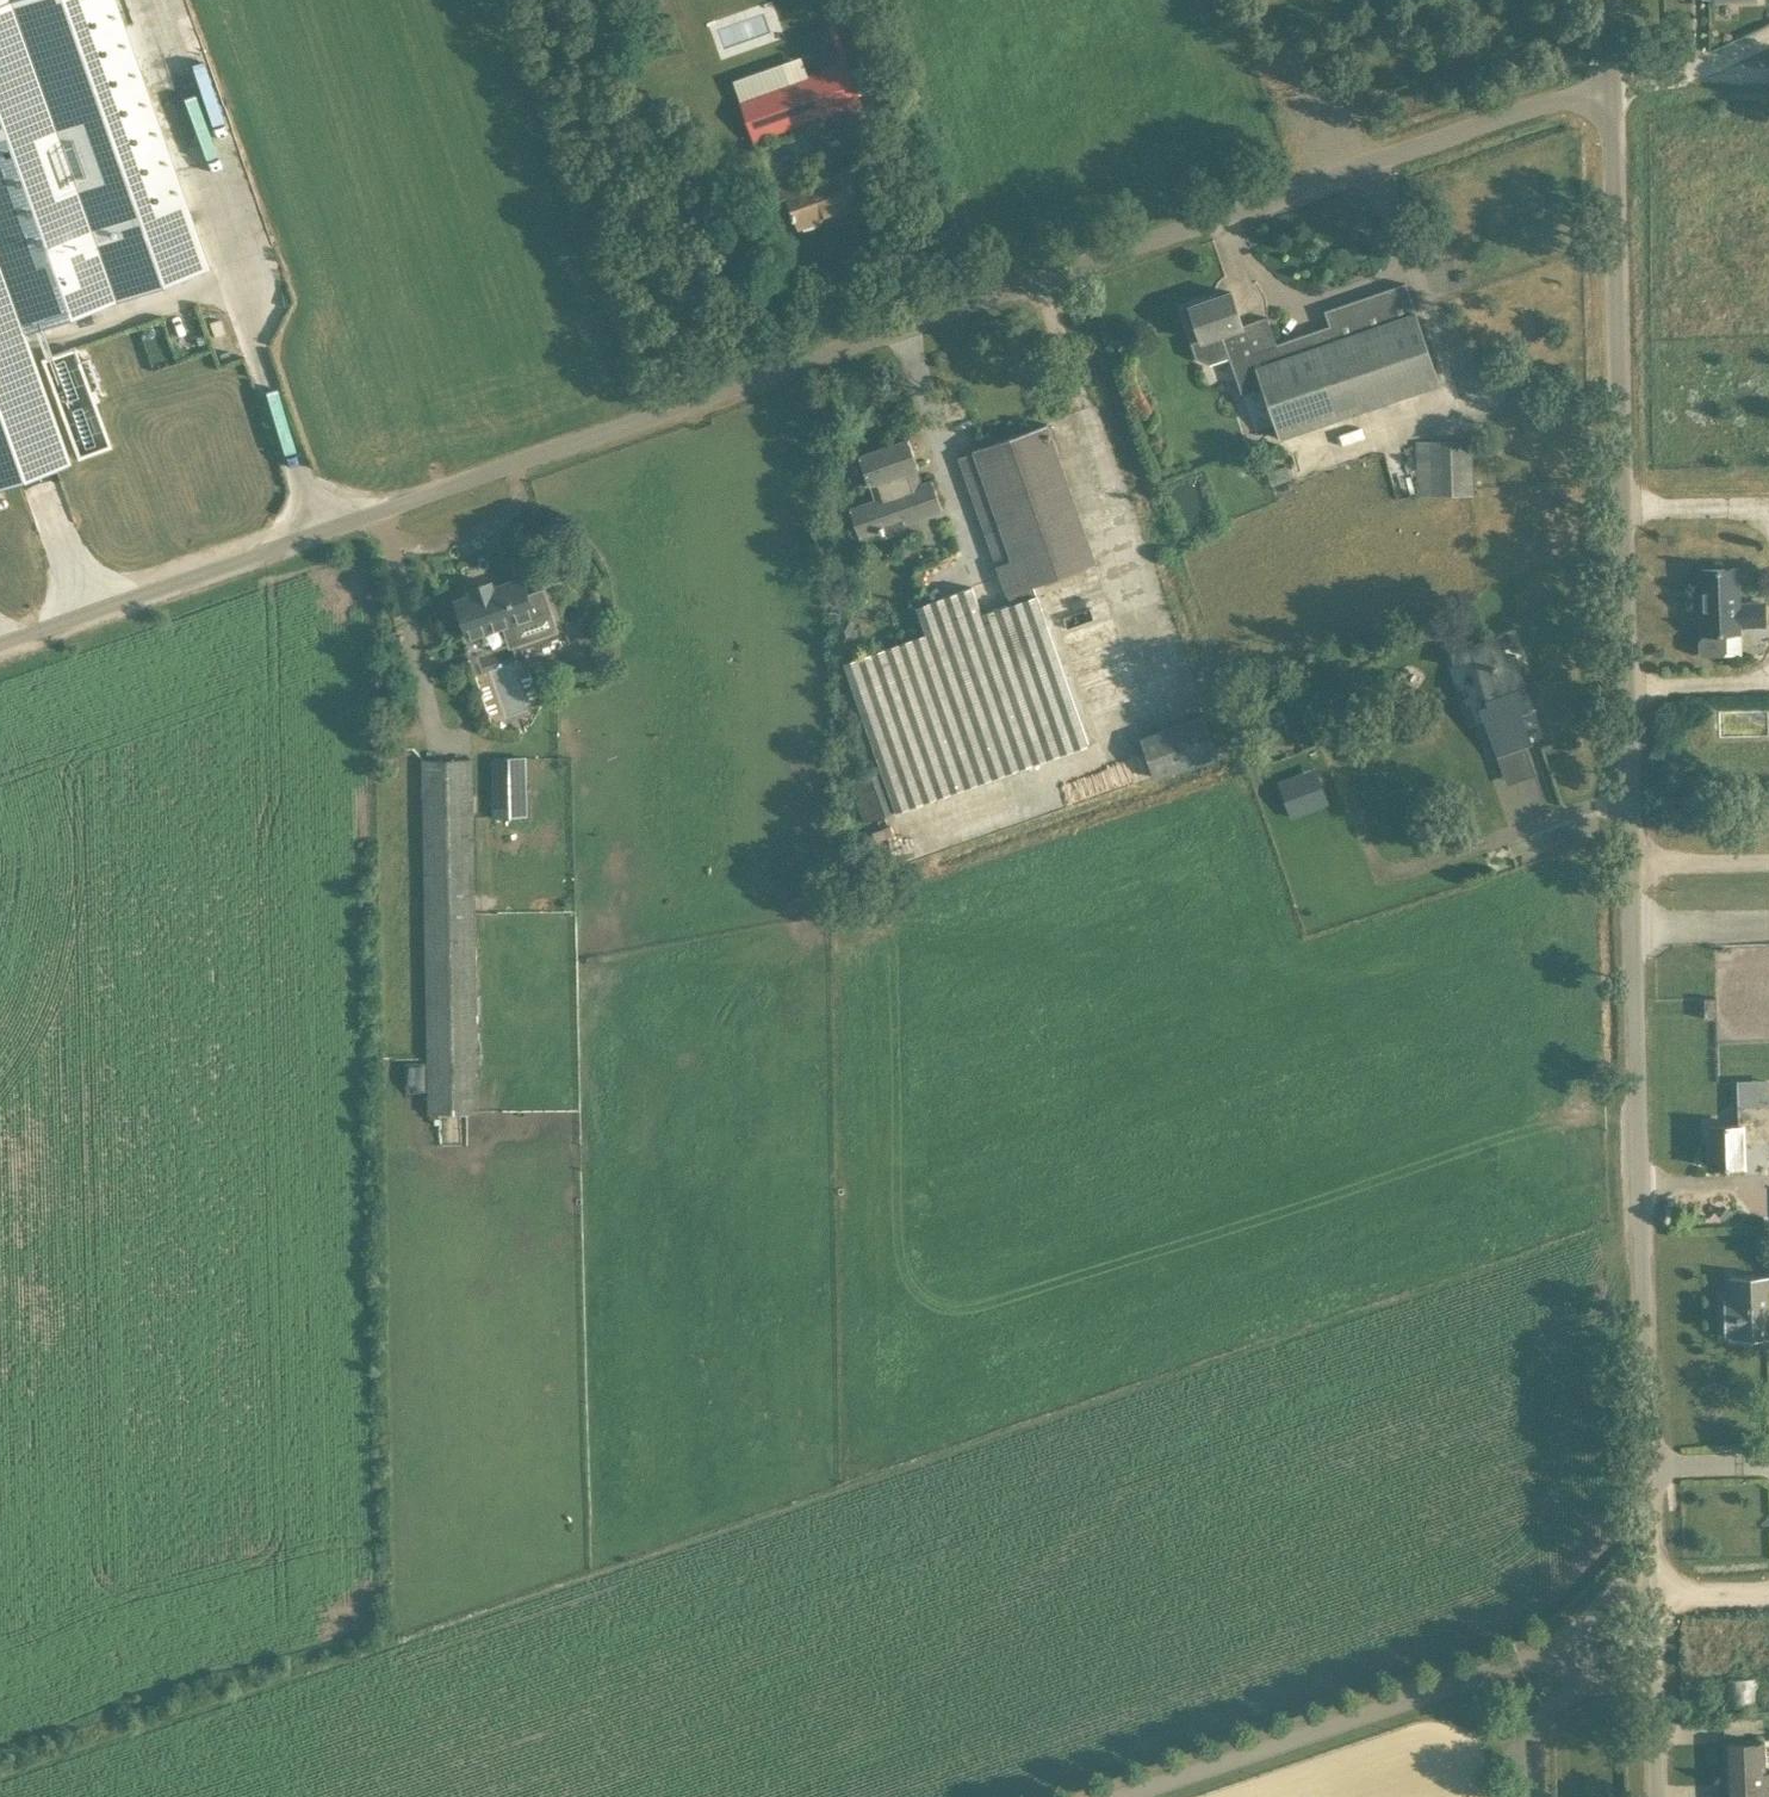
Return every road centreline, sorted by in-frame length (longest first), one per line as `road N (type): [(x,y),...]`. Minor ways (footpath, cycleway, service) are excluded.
road 1 (unclassified): [(0,648),(1559,101),(1617,92)]
road 2 (unclassified): [(1658,1796),(1617,92)]
road 3 (track): [(1768,79),(1654,81),(1617,92)]

